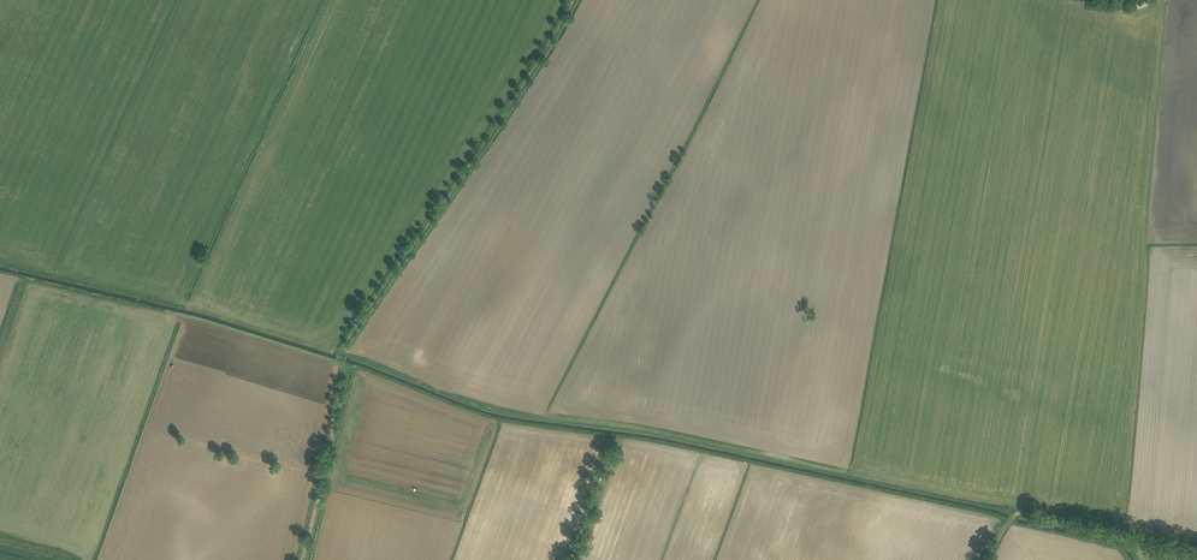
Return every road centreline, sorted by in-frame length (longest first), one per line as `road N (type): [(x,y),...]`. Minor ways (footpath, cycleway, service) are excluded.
road 1 (track): [(301,559),(343,368),(340,348),(573,0)]

